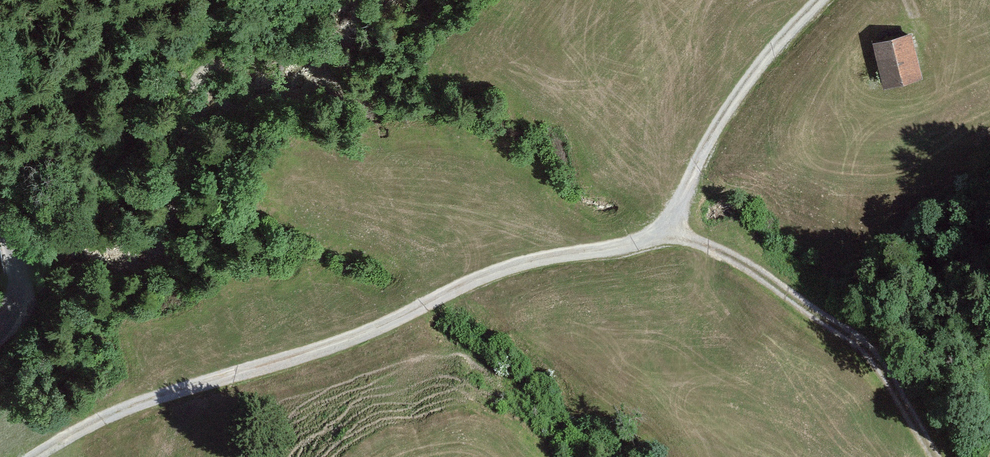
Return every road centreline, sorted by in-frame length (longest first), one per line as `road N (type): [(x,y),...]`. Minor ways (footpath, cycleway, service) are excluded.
road 1 (track): [(33,456),(152,398),(353,337),(485,274),(647,240),(666,227),(750,76),(821,0)]
road 2 (track): [(666,227),(723,252),(867,343),(889,362),(942,456)]

